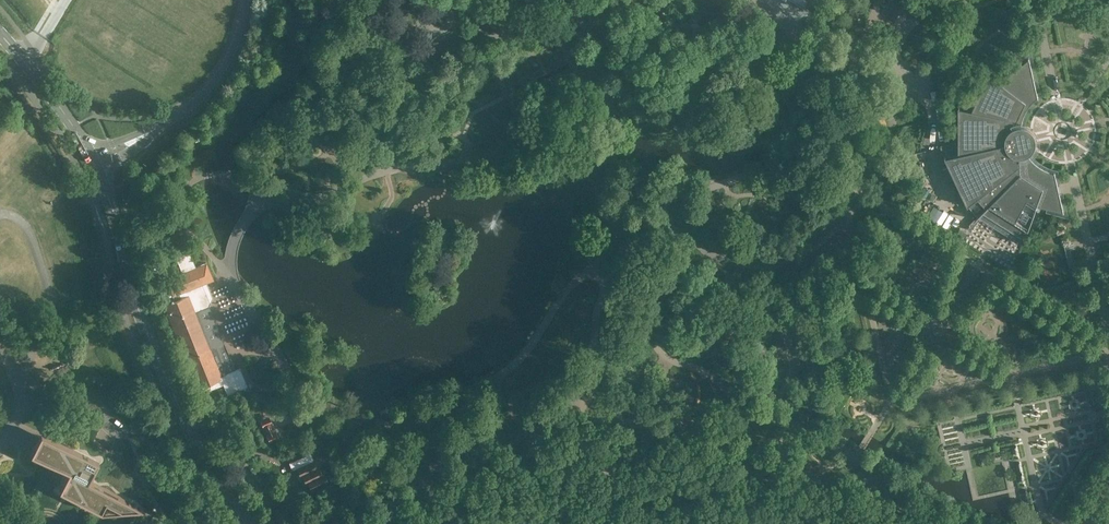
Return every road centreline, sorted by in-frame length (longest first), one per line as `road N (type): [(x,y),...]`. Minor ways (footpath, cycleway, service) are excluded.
road 1 (secondary): [(248,523),(183,427),(125,280),(93,160)]
road 2 (tertiary): [(93,160),(210,88),(237,38),(244,0)]
road 3 (secondary): [(93,160),(0,32)]

